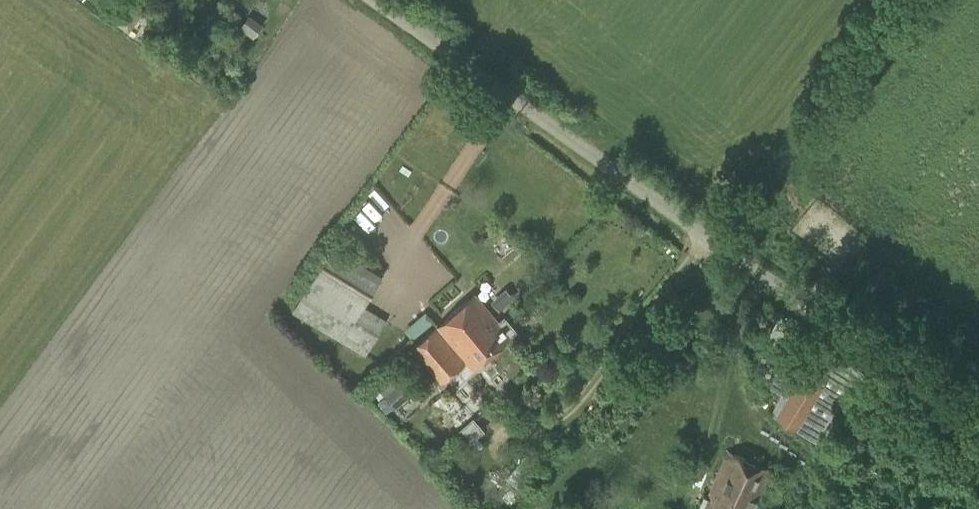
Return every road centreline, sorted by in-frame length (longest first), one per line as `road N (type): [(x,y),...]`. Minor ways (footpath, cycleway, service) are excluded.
road 1 (unclassified): [(978,409),(618,177),(374,0)]

